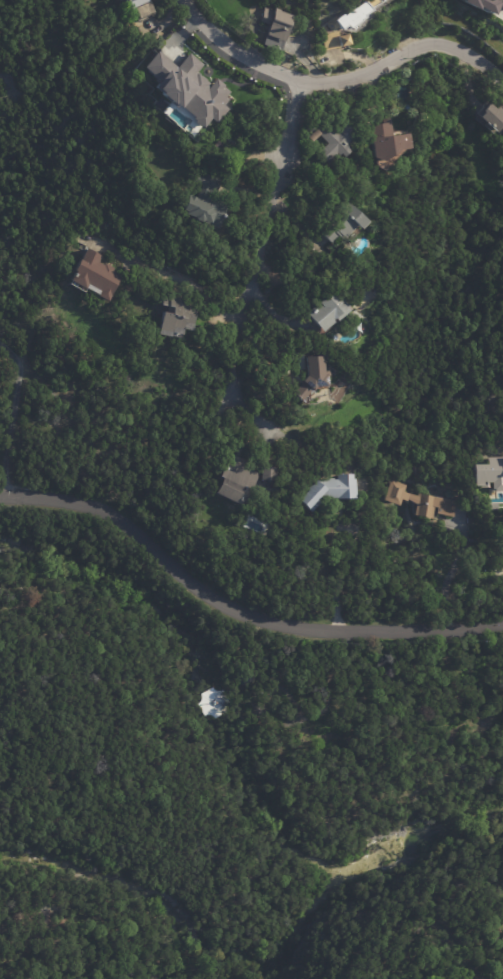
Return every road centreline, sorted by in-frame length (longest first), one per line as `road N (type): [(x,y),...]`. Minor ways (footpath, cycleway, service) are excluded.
road 1 (residential): [(0,497),(43,497),(110,513),(198,588),(295,628),(502,624)]
road 2 (residential): [(502,81),(470,55),(429,43),(354,77),(313,83),(229,47),(184,0)]

